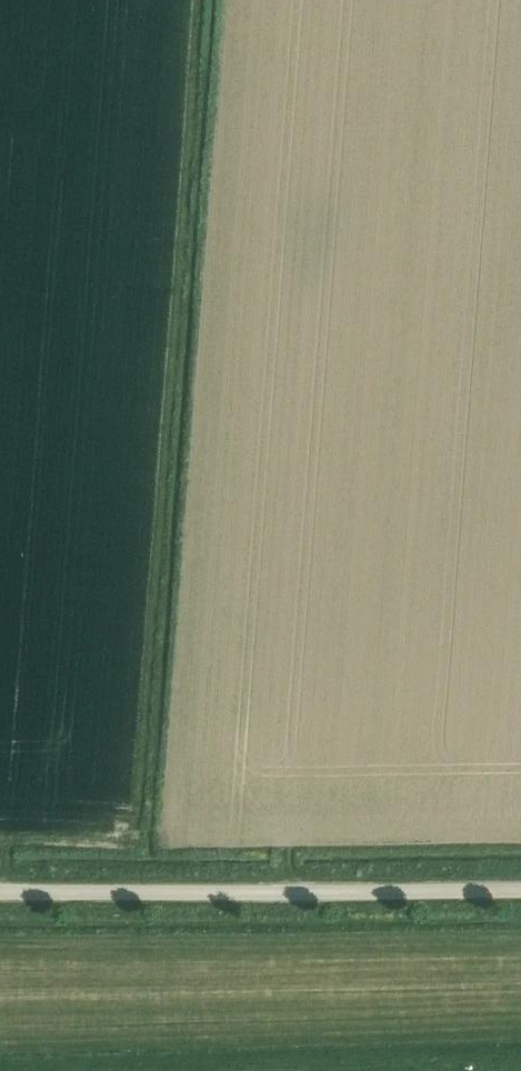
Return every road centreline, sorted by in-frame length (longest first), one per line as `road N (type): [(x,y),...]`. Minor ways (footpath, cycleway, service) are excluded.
road 1 (unclassified): [(520,889),(0,891)]

